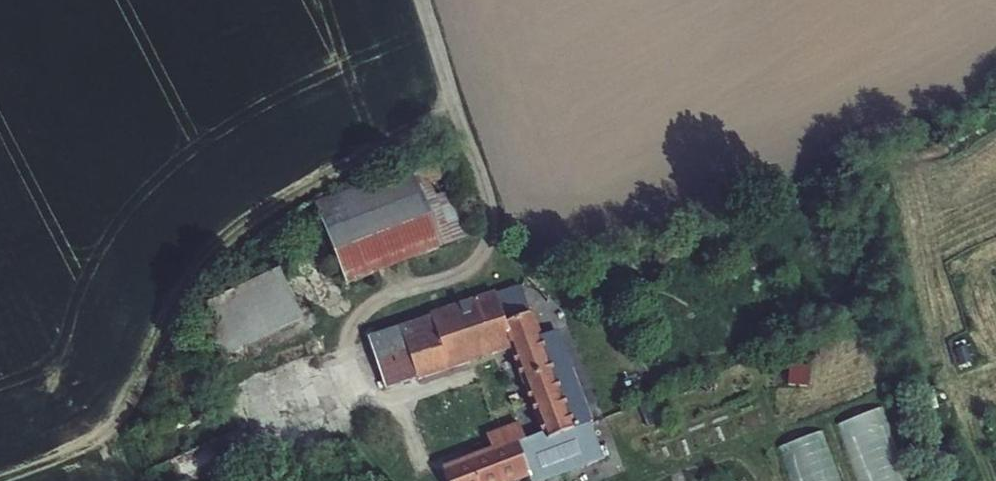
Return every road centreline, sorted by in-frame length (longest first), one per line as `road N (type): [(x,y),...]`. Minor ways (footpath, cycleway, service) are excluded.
road 1 (track): [(410,0),(487,254),(486,283),(204,401)]
road 2 (track): [(1,480),(108,434),(179,293),(294,193),(447,121)]

